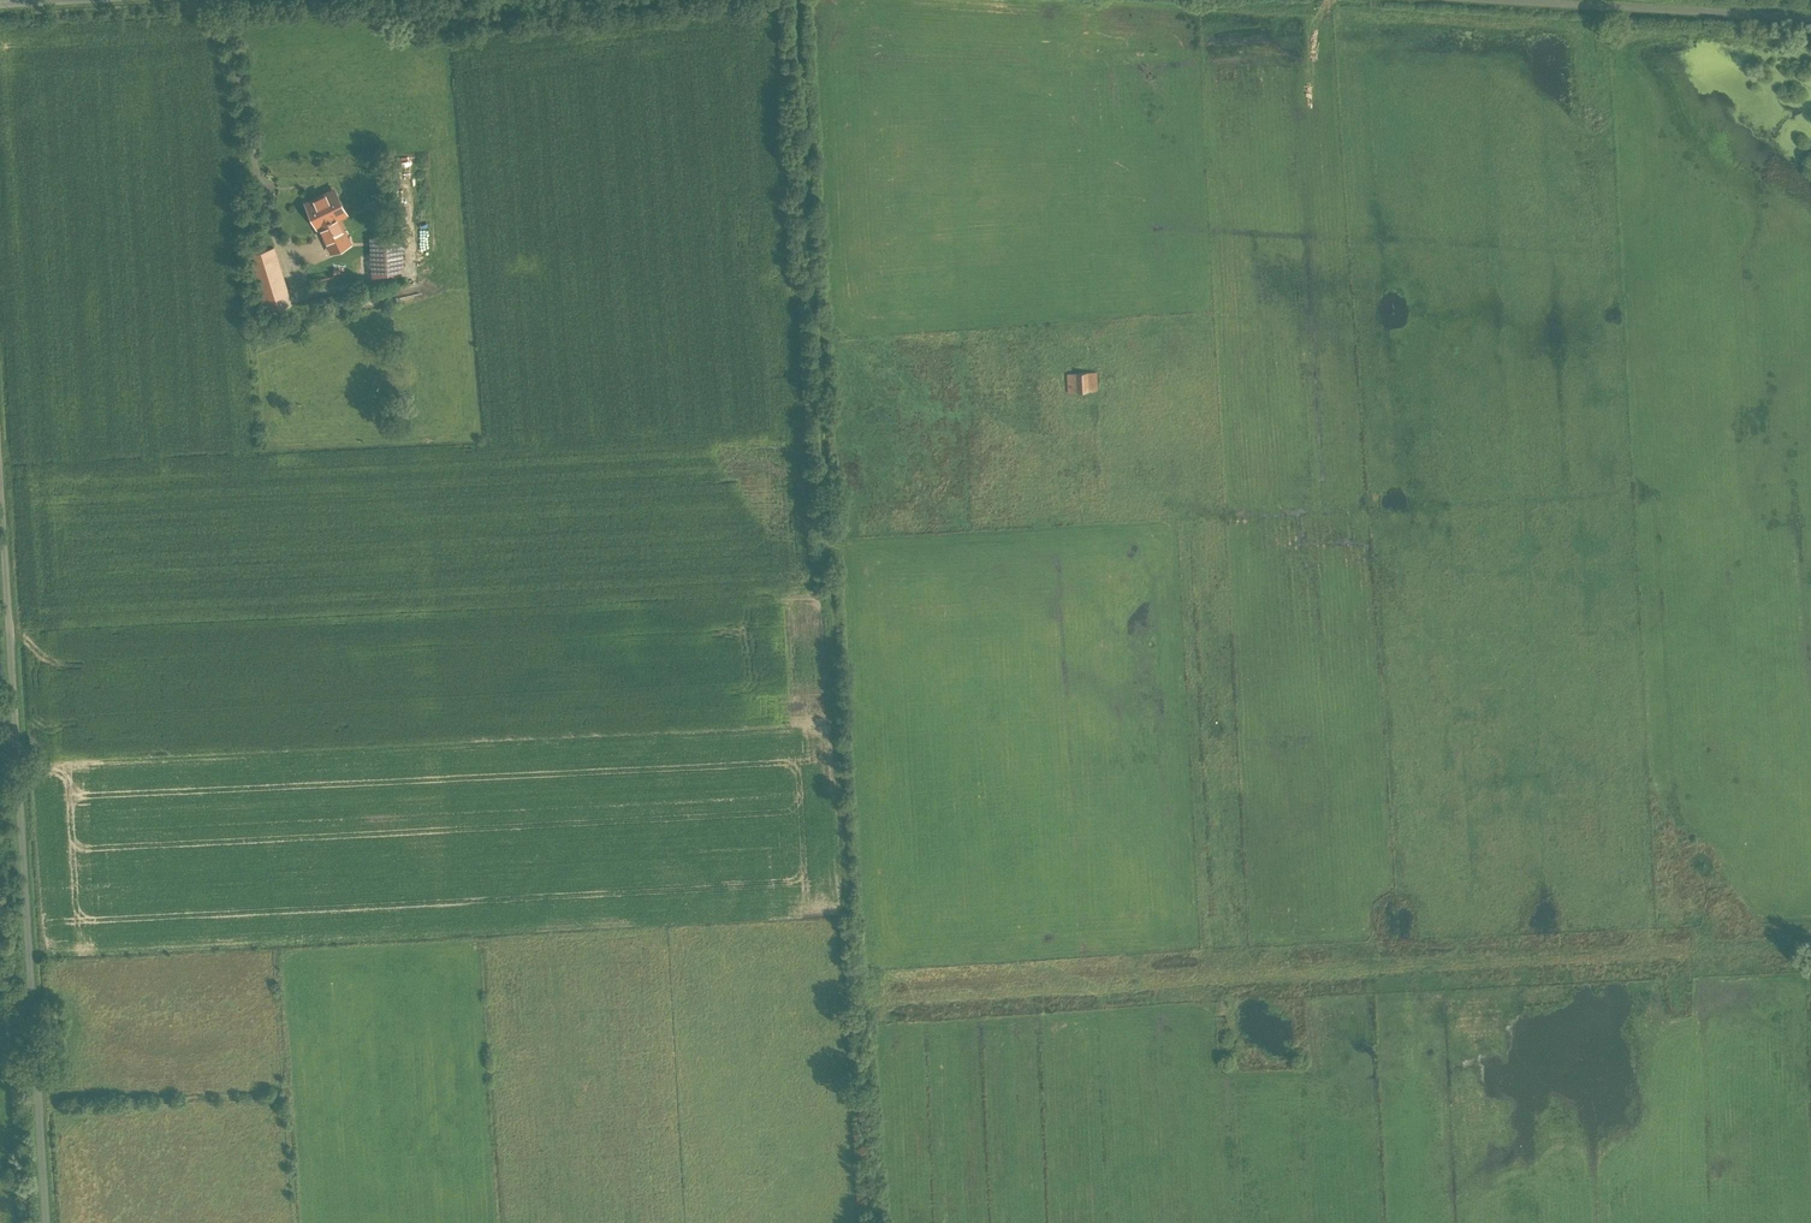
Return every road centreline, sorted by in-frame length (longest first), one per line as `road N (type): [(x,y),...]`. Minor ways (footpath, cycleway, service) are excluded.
road 1 (unclassified): [(45,1222),(0,530)]
road 2 (unclassified): [(1530,0),(1810,17)]

